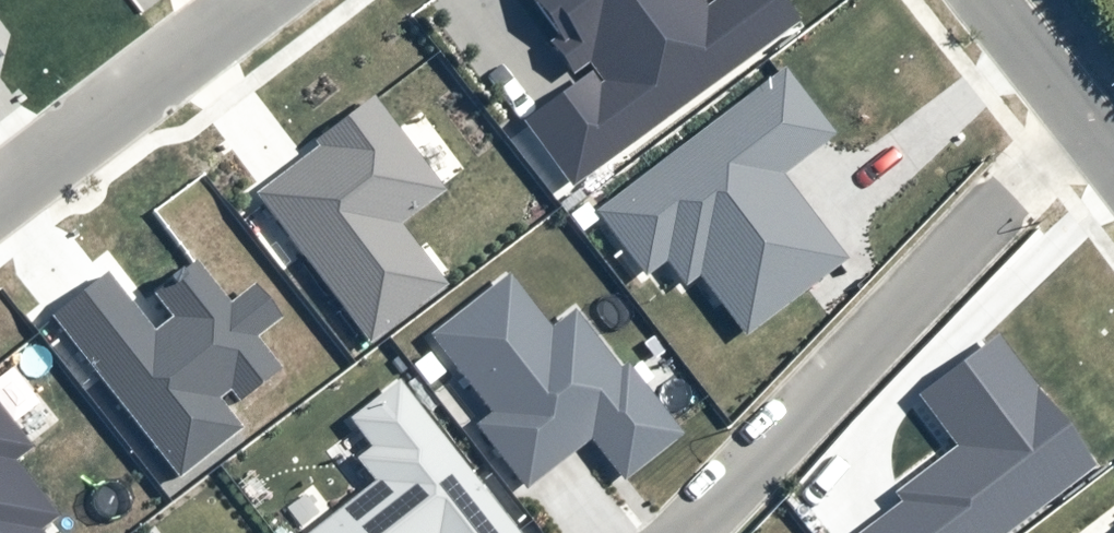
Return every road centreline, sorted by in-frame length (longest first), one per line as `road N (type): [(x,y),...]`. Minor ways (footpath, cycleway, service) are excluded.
road 1 (residential): [(1085,127),(1040,161),(683,532)]
road 2 (residential): [(252,0),(0,193)]
road 3 (residential): [(1085,127),(984,0)]

